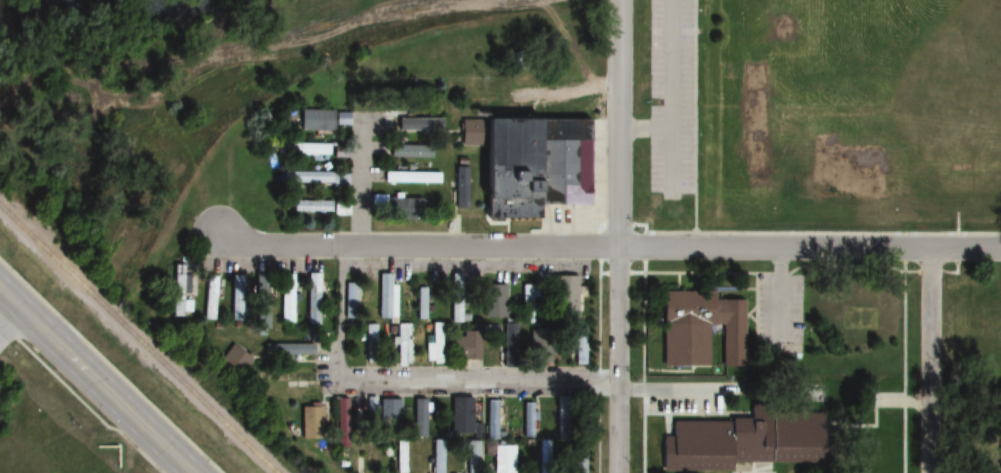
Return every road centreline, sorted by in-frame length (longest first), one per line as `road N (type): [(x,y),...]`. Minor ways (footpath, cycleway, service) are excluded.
road 1 (residential): [(220,231),(270,246),(1000,247)]
road 2 (residential): [(619,0),(619,472)]
road 3 (residential): [(618,381),(338,381),(338,246)]
road 4 (primary): [(0,288),(191,472)]
road 5 (residential): [(931,247),(930,472)]
road 6 (residential): [(359,246),(360,119)]

